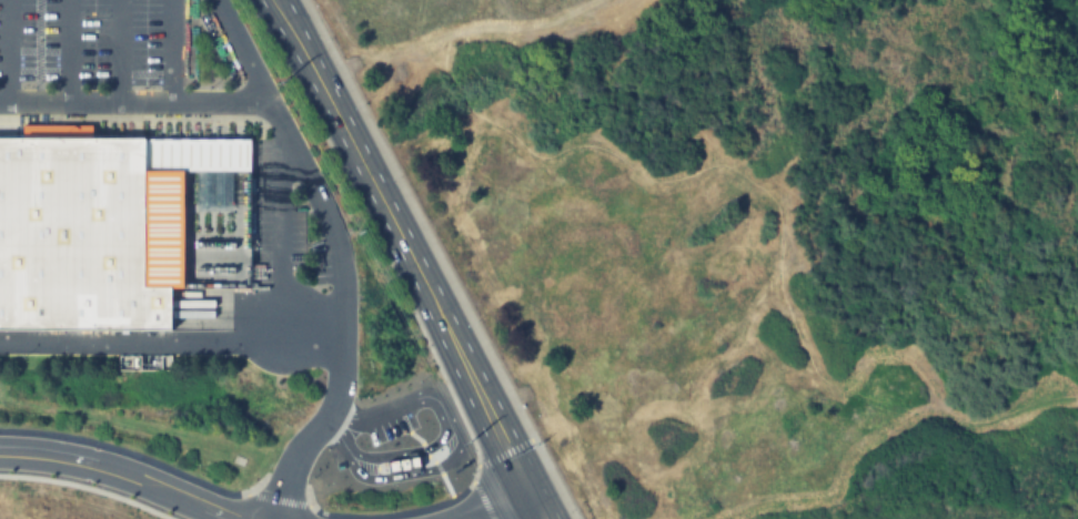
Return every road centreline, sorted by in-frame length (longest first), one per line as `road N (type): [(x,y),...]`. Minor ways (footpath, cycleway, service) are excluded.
road 1 (trunk): [(552,518),(278,0)]
road 2 (secondary): [(233,518),(110,469),(0,453)]

